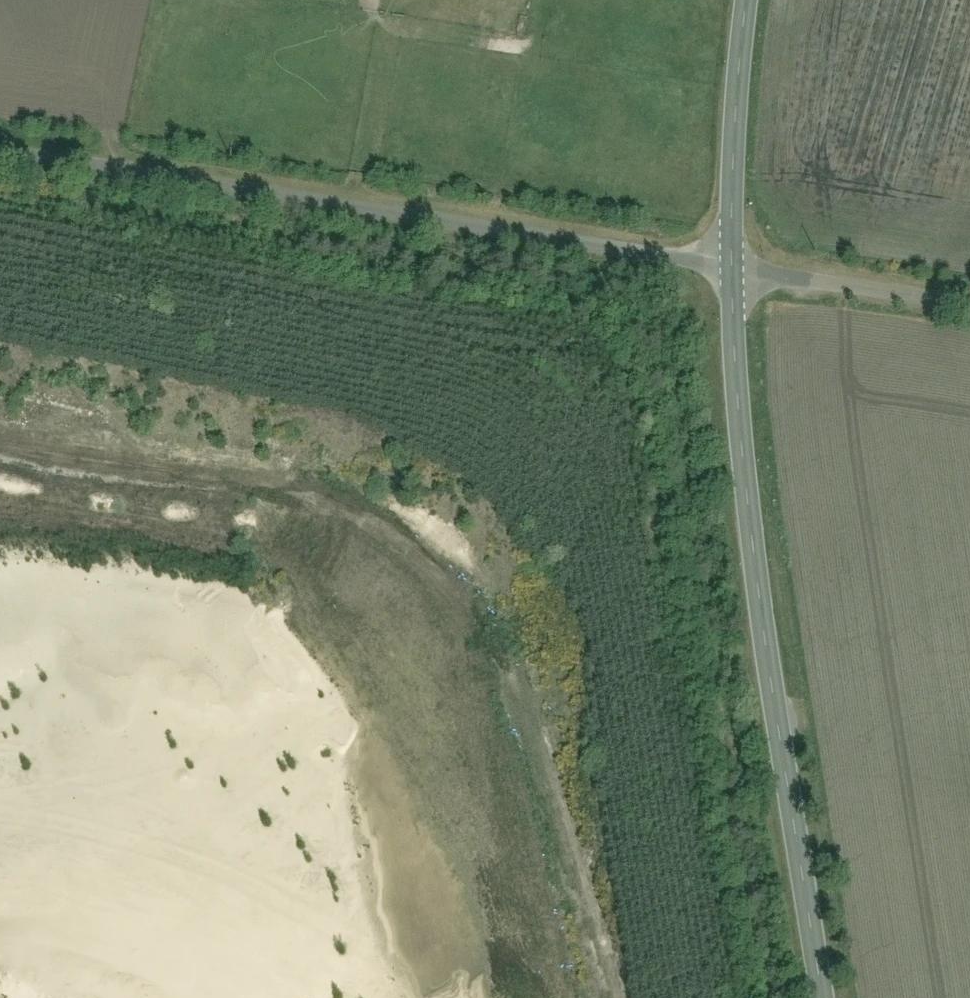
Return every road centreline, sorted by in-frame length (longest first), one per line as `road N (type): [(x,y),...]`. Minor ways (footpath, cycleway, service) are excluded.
road 1 (unclassified): [(733,268),(0,157)]
road 2 (tertiary): [(733,268),(754,542),(826,997)]
road 3 (tertiary): [(749,0),(733,268)]
road 4 (unclassified): [(969,306),(733,268)]

